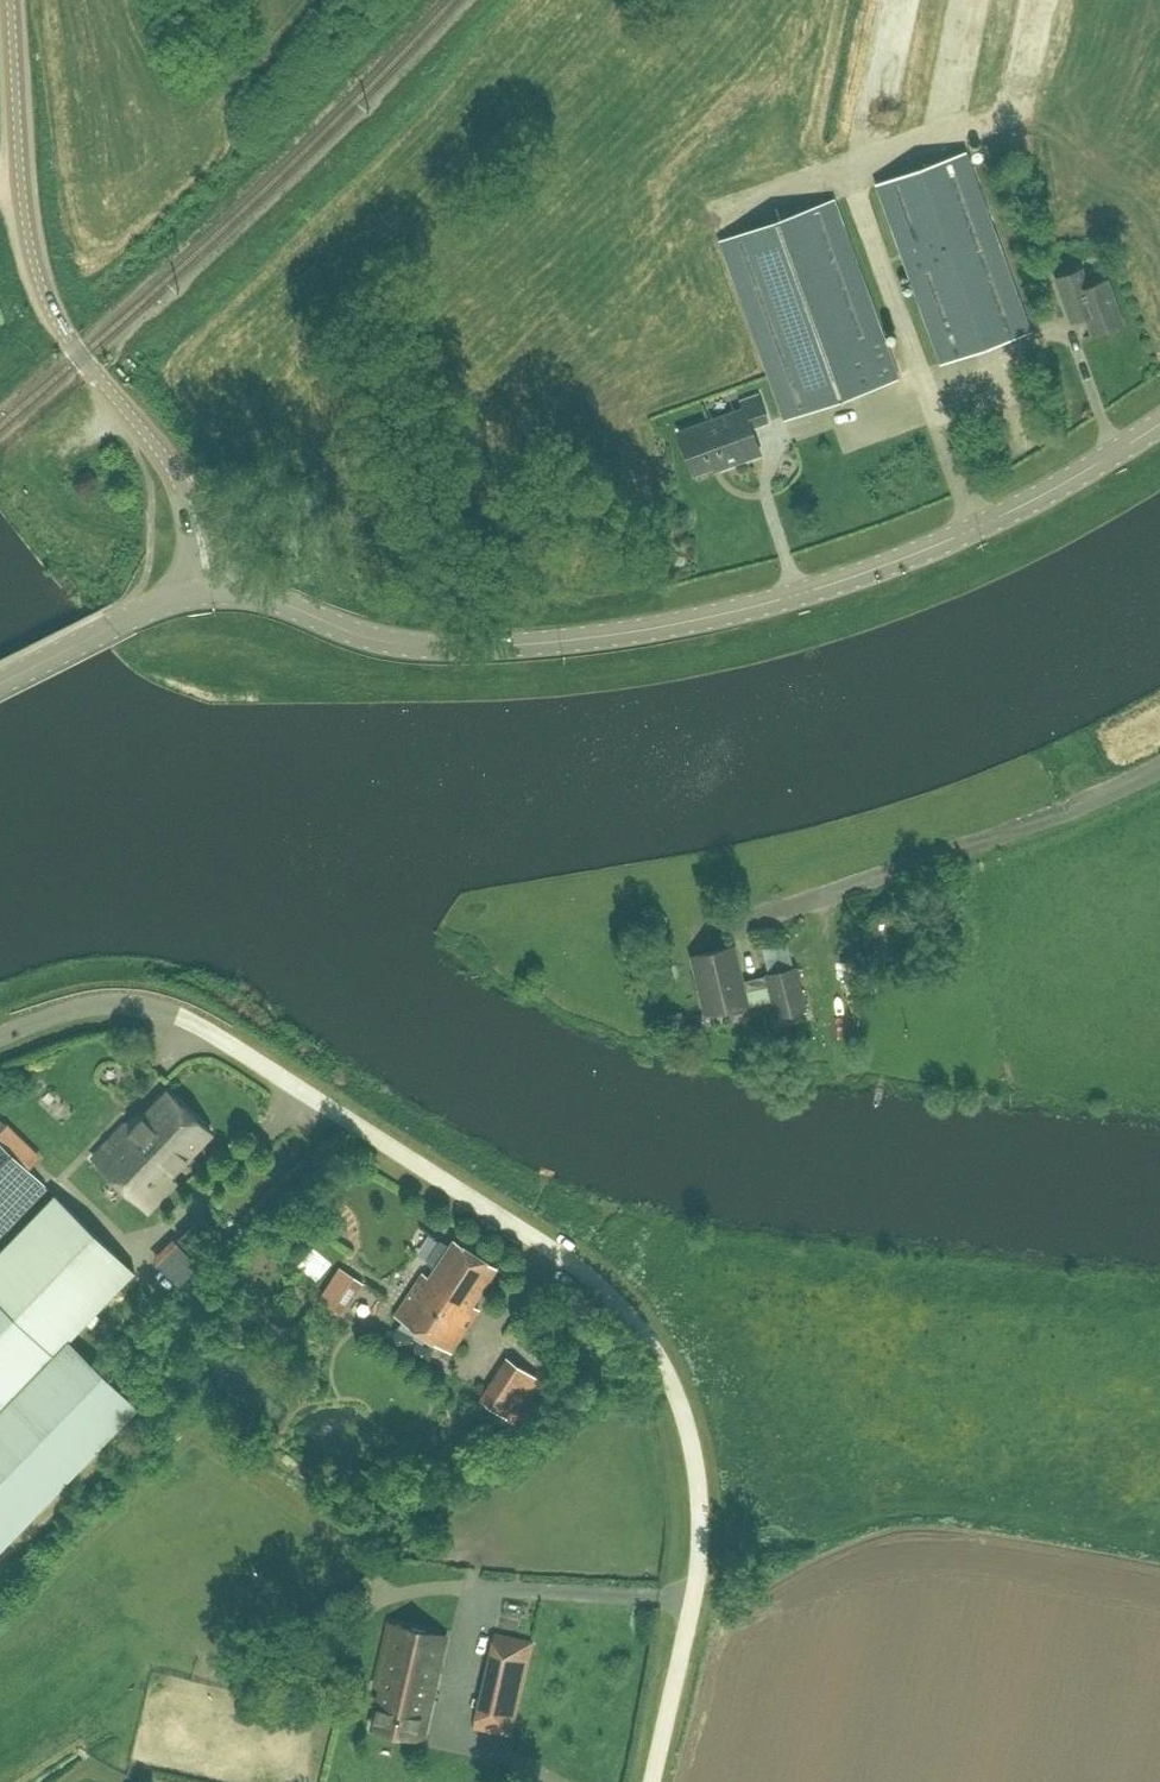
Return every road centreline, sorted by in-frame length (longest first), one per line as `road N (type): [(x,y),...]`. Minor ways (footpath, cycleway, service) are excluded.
road 1 (unclassified): [(654,1781),(694,1605),(703,1523),(697,1447),(657,1349),(608,1293),(166,1009),(122,1002),(41,1017),(0,1036)]
road 2 (tertiary): [(207,592),(257,595),(361,636),(430,648),(581,639),(700,619),(909,557),(1024,507),(1159,424)]
road 3 (unclassified): [(207,592),(187,492),(81,358),(34,267),(18,173),(9,0)]
road 4 (tertiary): [(0,680),(156,604),(207,592)]
road 5 (unclassified): [(999,841),(1114,801),(1159,776)]

